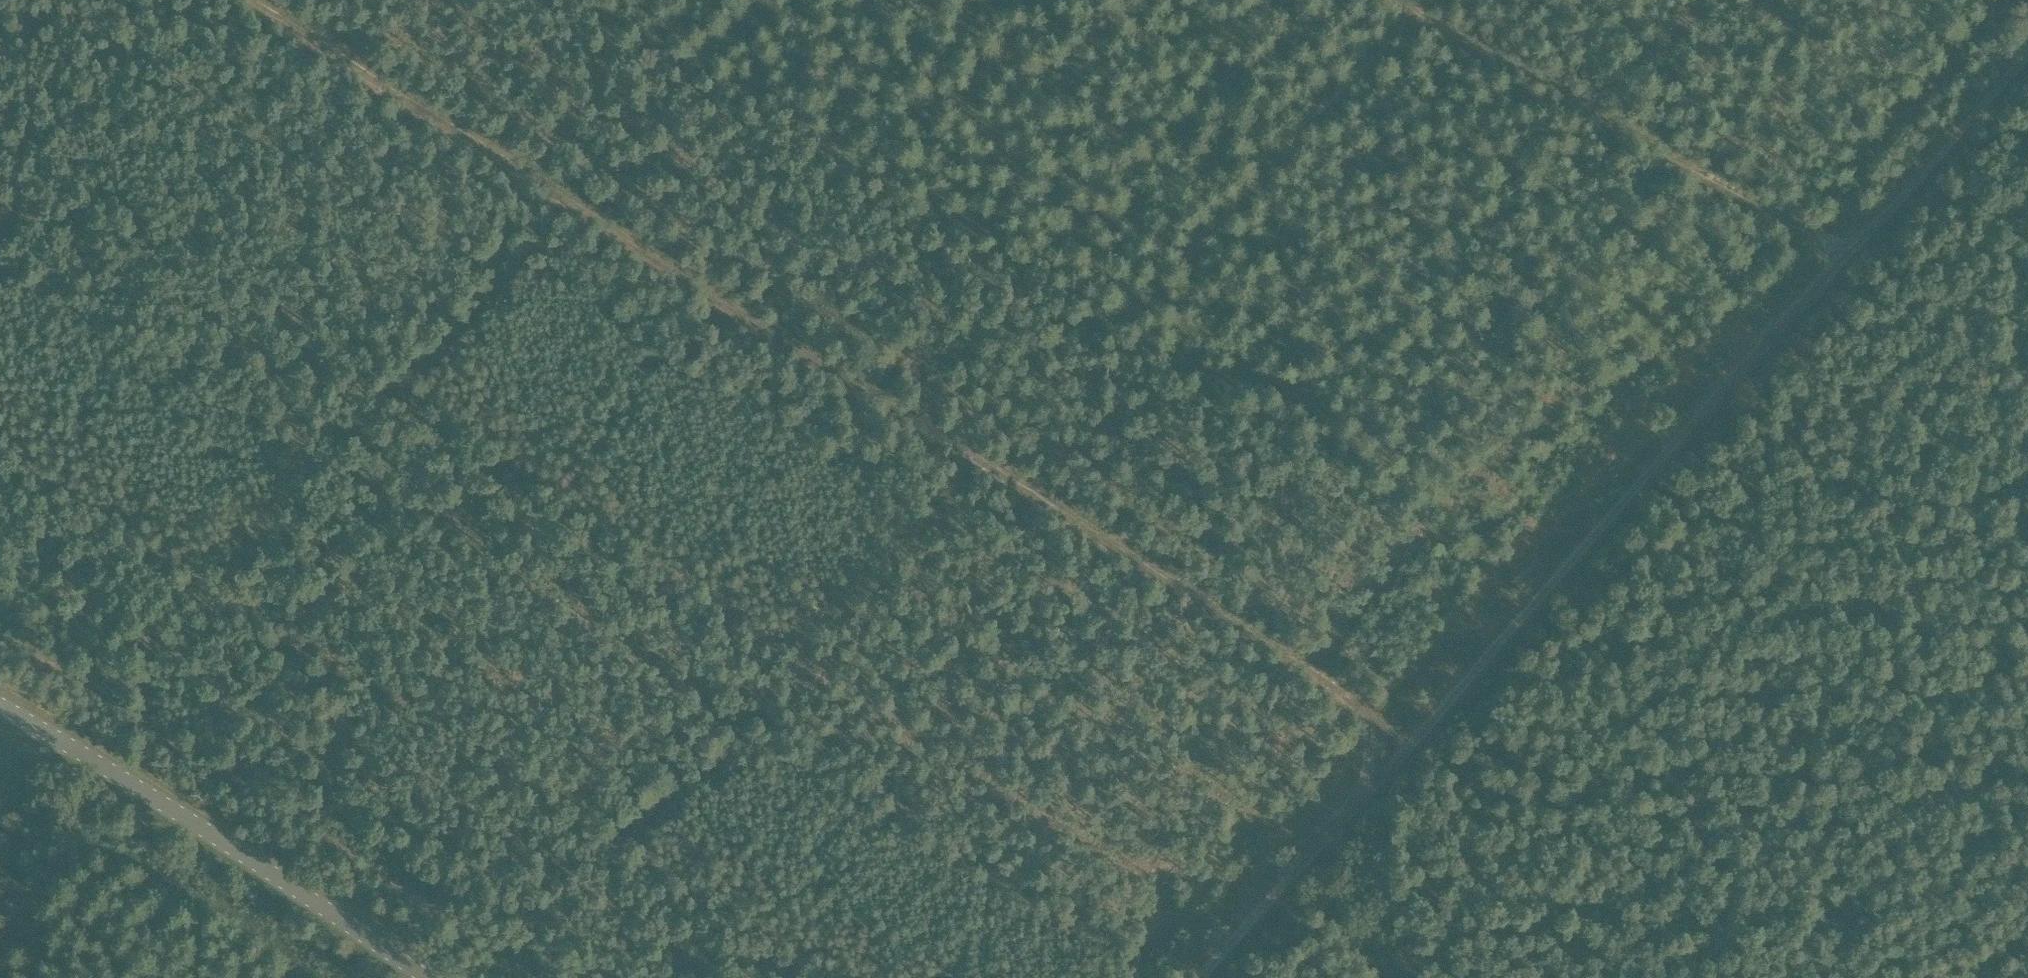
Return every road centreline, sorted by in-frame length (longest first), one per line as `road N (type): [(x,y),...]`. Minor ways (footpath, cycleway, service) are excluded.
road 1 (track): [(1191,977),(1838,256)]
road 2 (unclassified): [(433,977),(0,704)]
road 3 (track): [(1399,0),(1838,256)]
road 4 (track): [(1398,746),(1380,715),(985,462)]
road 5 (track): [(1838,256),(2027,55)]

